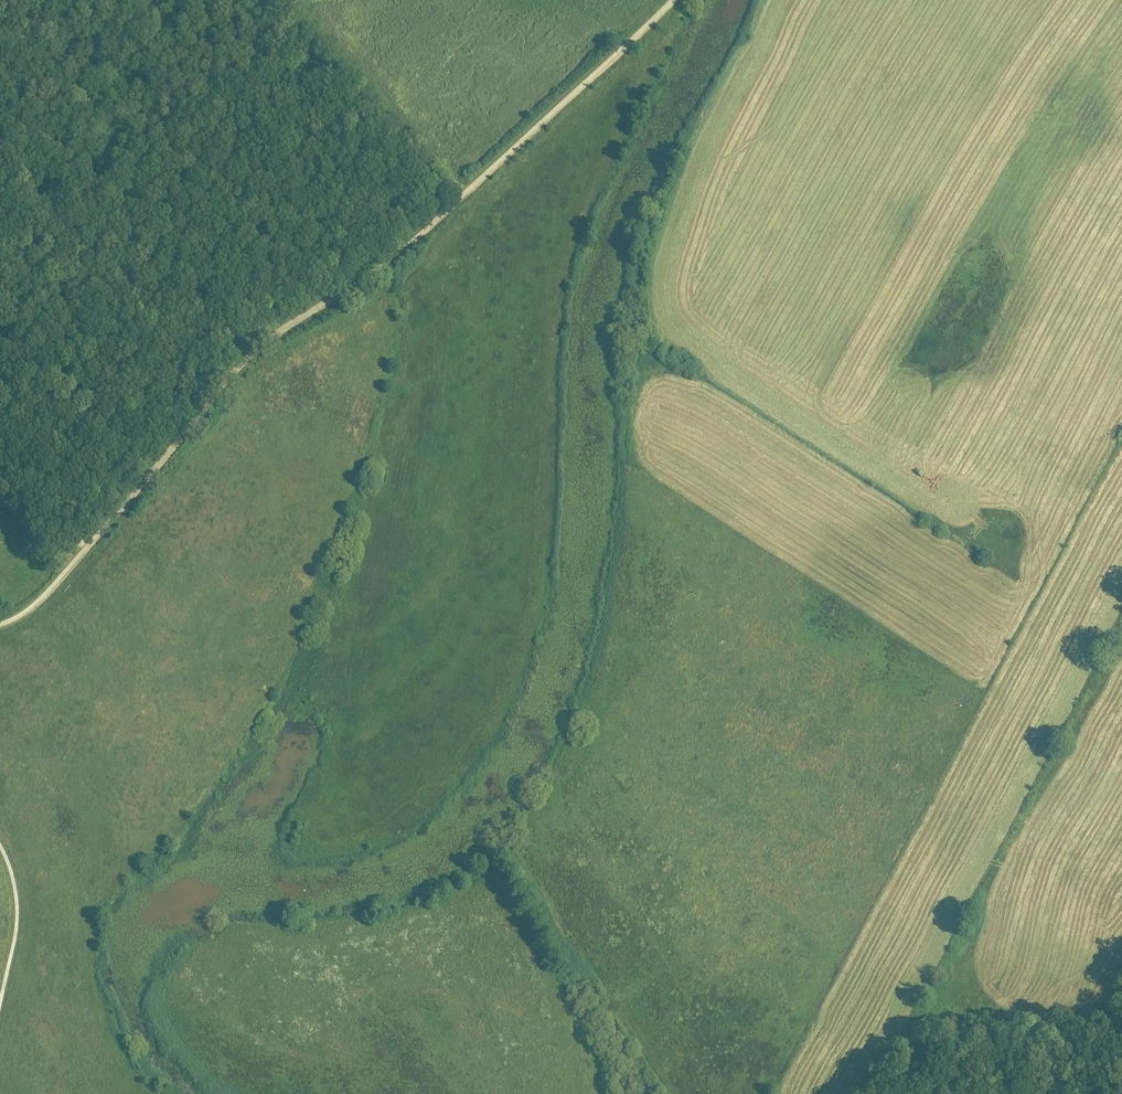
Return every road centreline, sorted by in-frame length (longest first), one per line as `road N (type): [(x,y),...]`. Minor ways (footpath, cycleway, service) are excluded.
road 1 (track): [(252,350),(166,323),(54,340),(0,214)]
road 2 (track): [(459,198),(277,0)]

